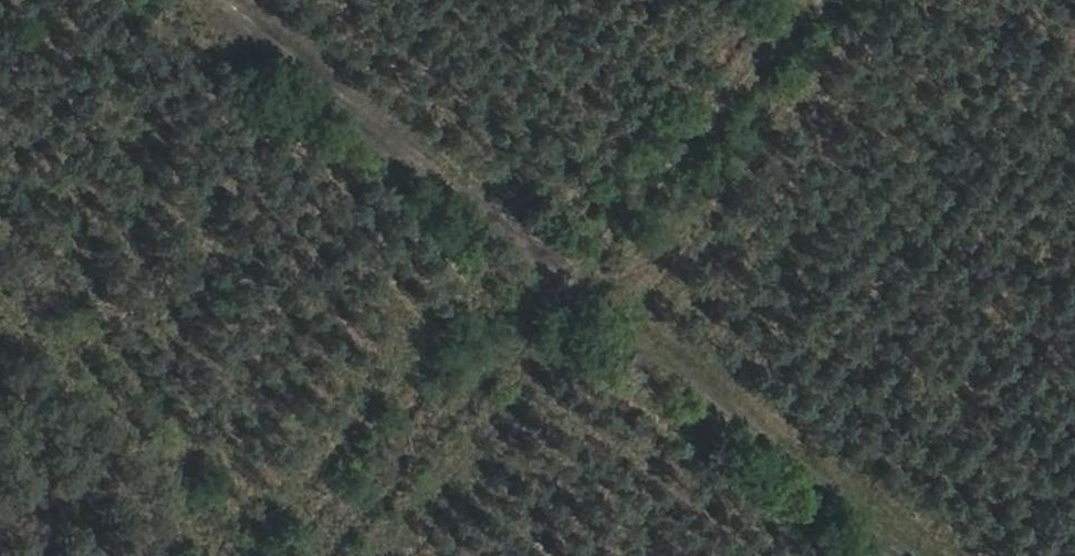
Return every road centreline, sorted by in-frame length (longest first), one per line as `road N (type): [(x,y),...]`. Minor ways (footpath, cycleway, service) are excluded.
road 1 (track): [(223,0),(505,224),(575,297),(643,338),(919,555)]
road 2 (track): [(377,555),(536,397),(536,336),(836,0)]

